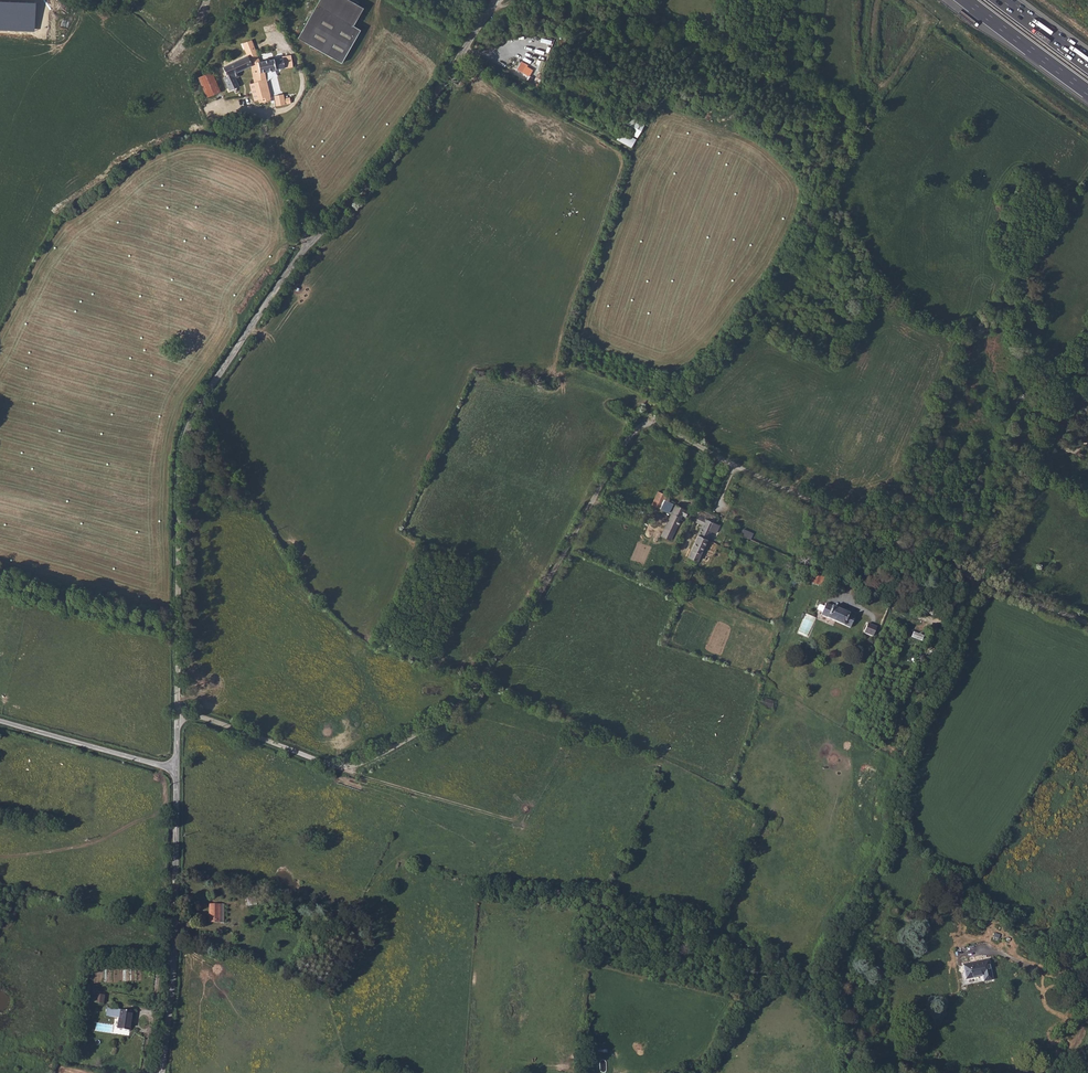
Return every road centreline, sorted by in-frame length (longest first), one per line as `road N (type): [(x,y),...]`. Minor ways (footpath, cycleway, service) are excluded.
road 1 (unclassified): [(179,711),(347,770),(445,717),(498,652),(618,456),(647,424),(1087,625)]
road 2 (unclassified): [(179,711),(177,464),(185,432),(309,244),(396,147),(497,0)]
road 3 (track): [(821,996),(825,956),(882,861),(920,713),(1074,392),(1041,372),(1028,353),(1026,325),(1002,312)]
road 4 (unclassified): [(163,1072),(173,984),(176,768)]
road 5 (track): [(461,53),(632,154),(647,142),(659,111)]
road 6 (track): [(177,629),(0,583)]
road 7 (unclassified): [(176,768),(0,721)]
road 8 (track): [(347,770),(521,821)]
road 9 (trunk): [(961,0),(1087,96)]
road 10 (unclassified): [(693,1072),(775,977)]

